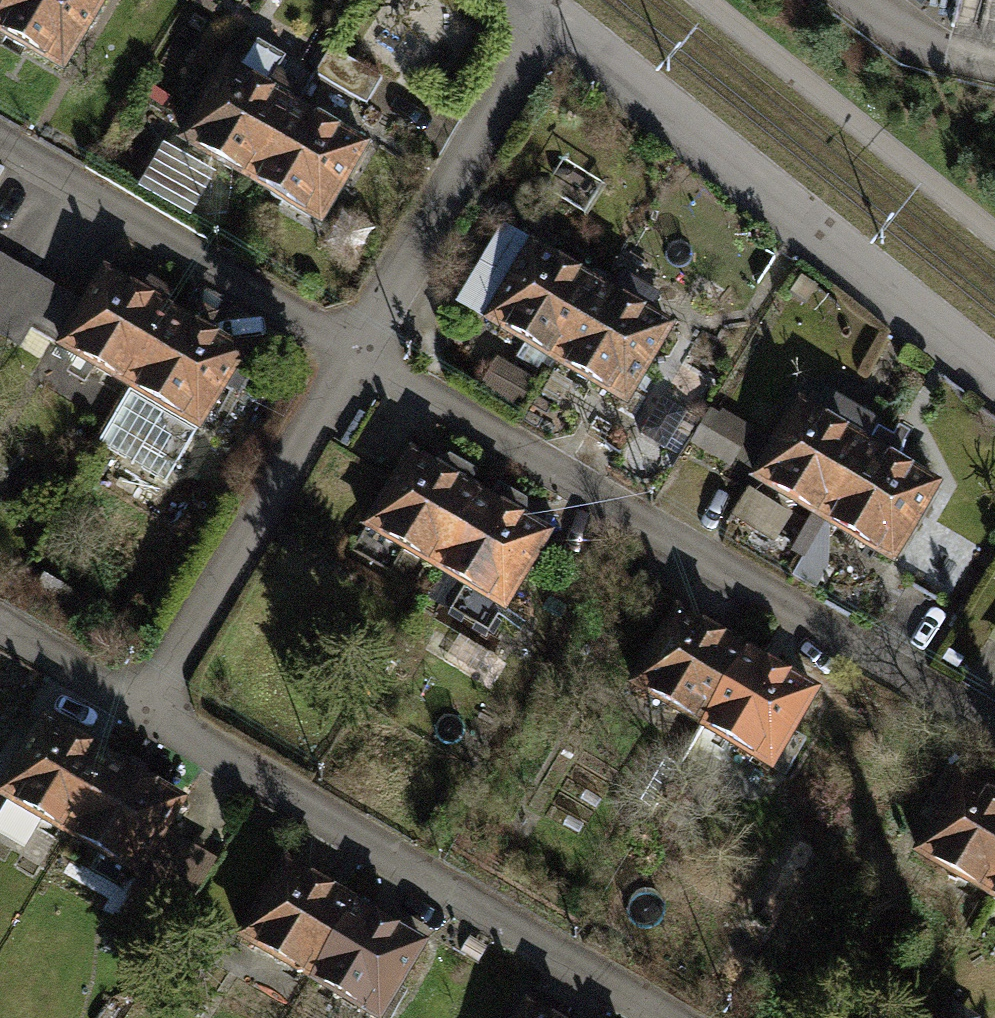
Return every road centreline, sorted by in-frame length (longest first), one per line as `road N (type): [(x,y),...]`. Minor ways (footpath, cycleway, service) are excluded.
road 1 (residential): [(352,353),(994,734)]
road 2 (residential): [(138,714),(654,1017)]
road 3 (residential): [(546,21),(994,380)]
road 4 (residential): [(138,714),(352,353)]
road 5 (residential): [(0,144),(352,353)]
road 6 (residential): [(352,353),(546,21)]
road 7 (residential): [(0,631),(138,714)]

